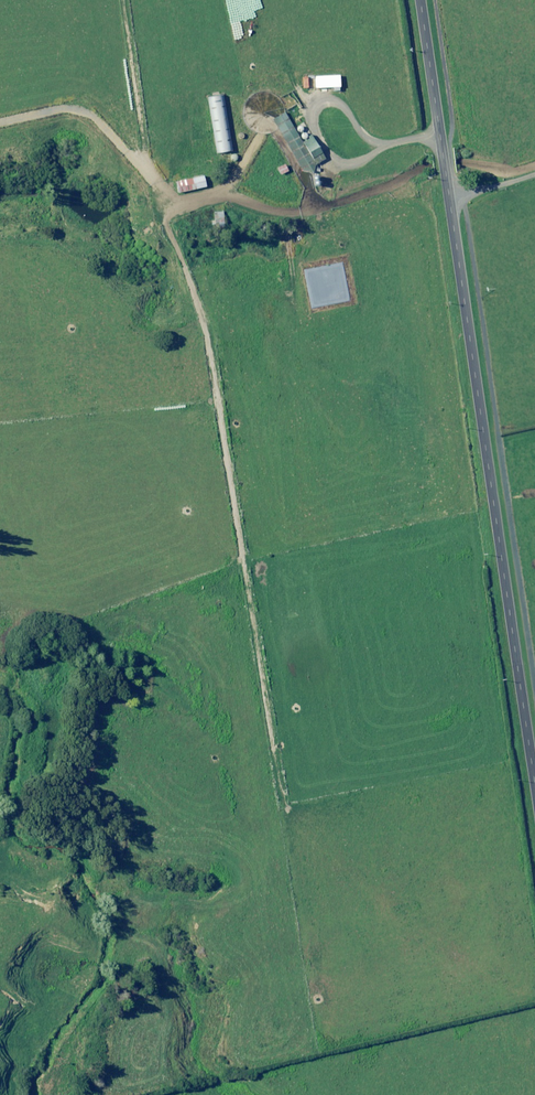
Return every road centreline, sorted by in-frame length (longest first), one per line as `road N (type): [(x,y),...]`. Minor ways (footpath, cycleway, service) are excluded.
road 1 (track): [(0,118),(67,104),(85,109),(145,177),(207,330),(292,917)]
road 2 (tertiary): [(534,782),(421,0)]

